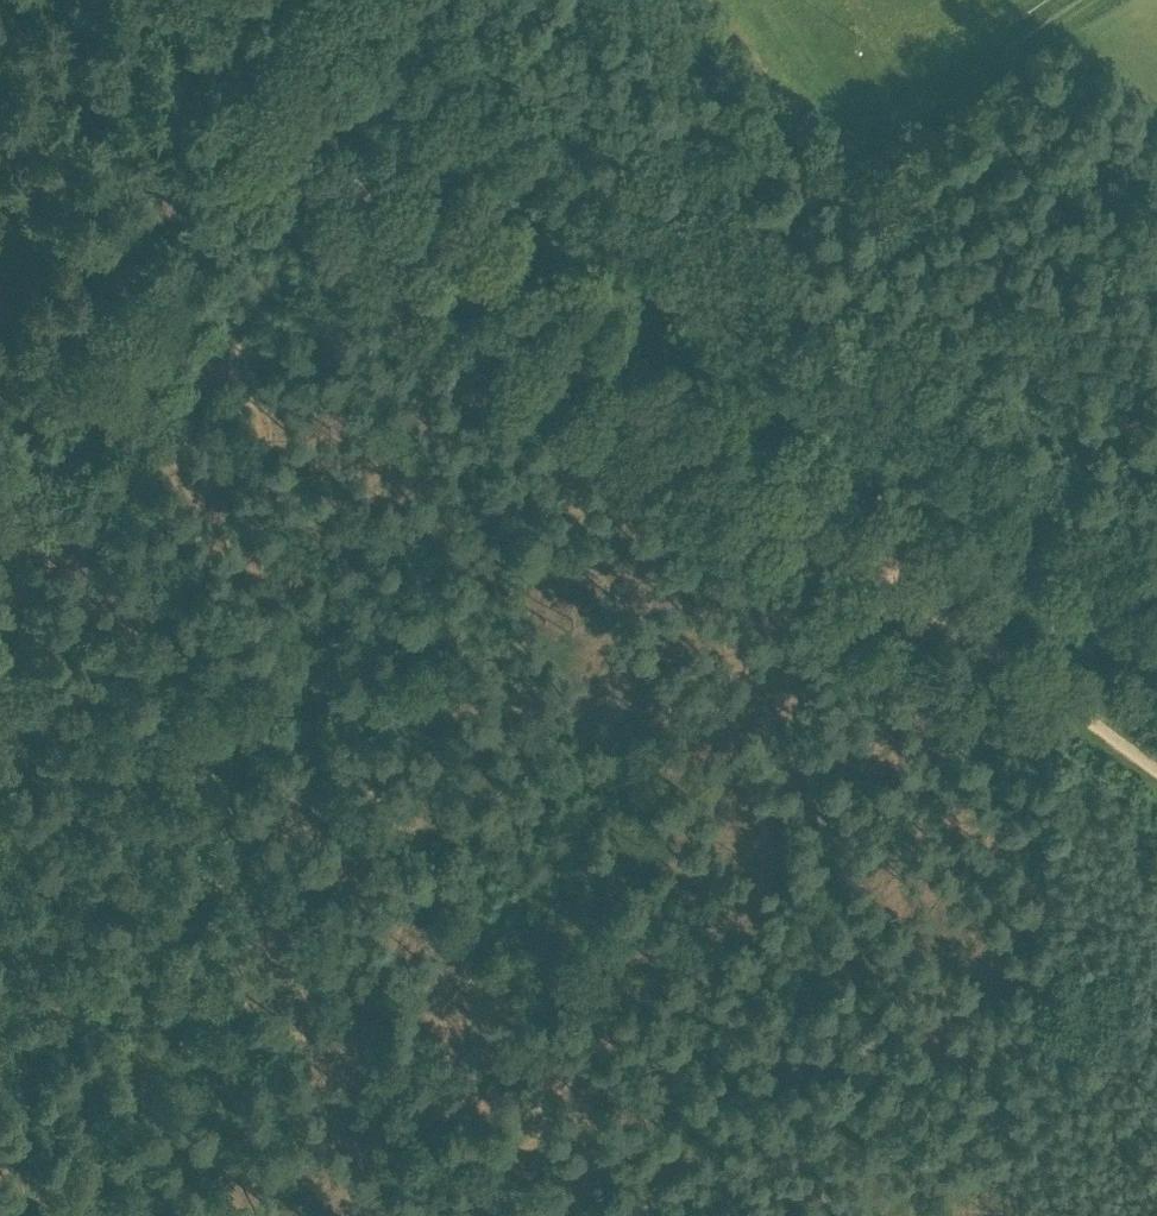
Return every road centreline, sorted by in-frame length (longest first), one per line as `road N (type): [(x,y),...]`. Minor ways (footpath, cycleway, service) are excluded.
road 1 (track): [(1156,768),(317,149),(231,77)]

